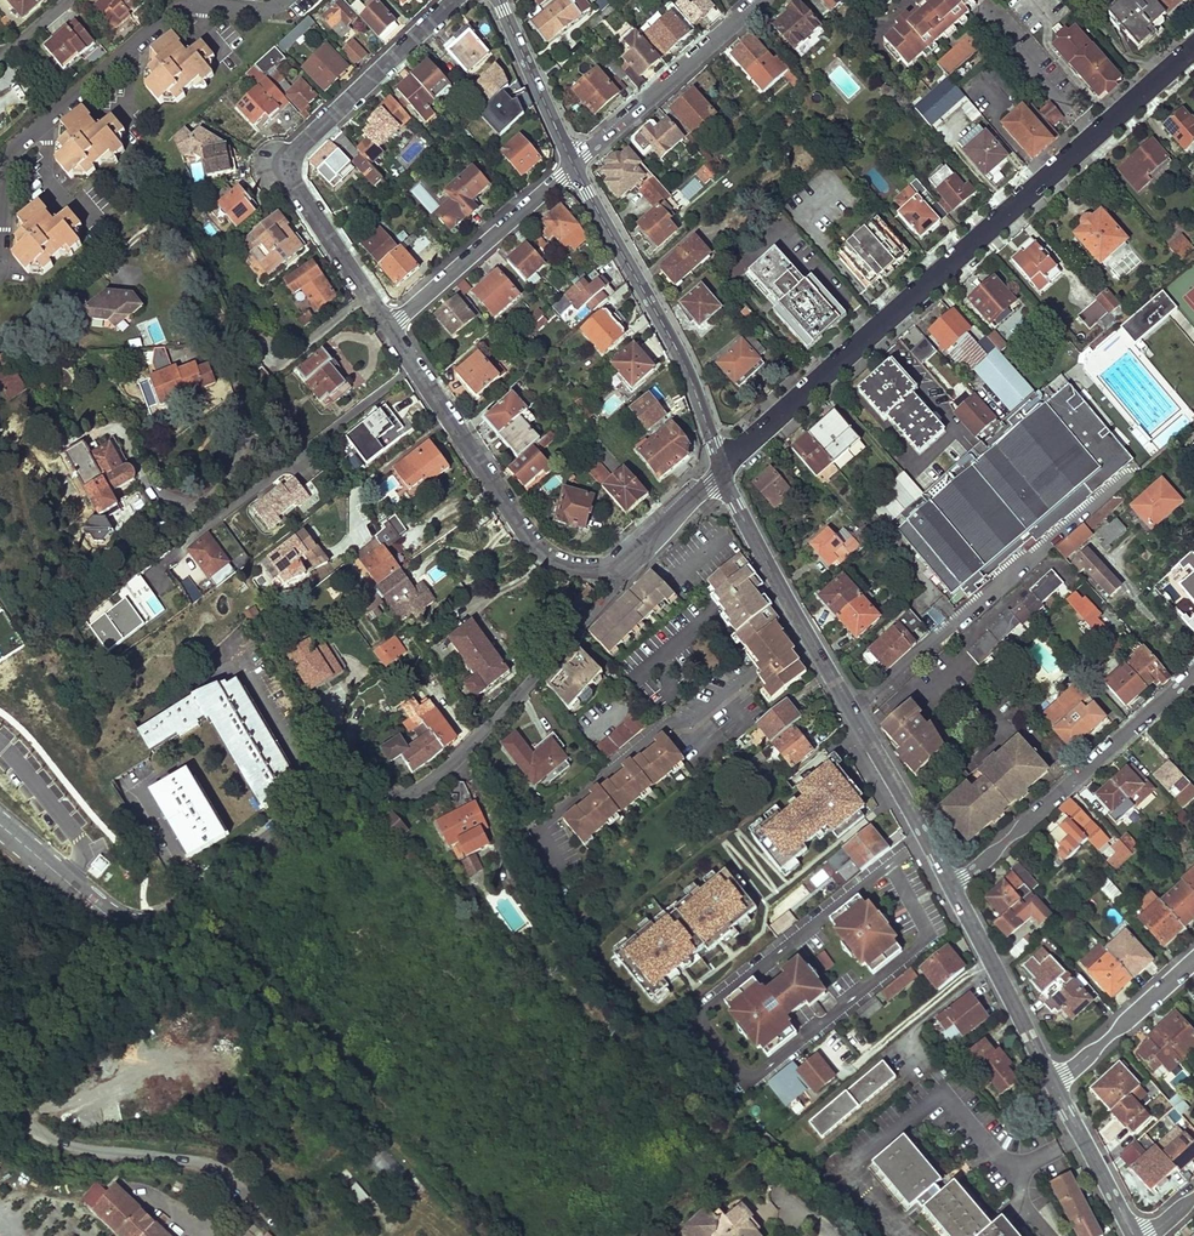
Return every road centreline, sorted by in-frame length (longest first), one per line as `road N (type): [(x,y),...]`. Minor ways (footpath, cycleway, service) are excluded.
road 1 (residential): [(0,826),(108,916),(140,929),(163,924),(292,830),(352,797),(419,791),(438,778),(613,588),(622,563)]
road 2 (residential): [(1193,50),(722,468)]
road 3 (tertiary): [(722,468),(774,579),(951,885)]
road 4 (residential): [(388,327),(282,168),(458,0)]
road 5 (residential): [(622,563),(574,567),(533,543),(388,327)]
road 6 (tertiary): [(573,164),(667,333),(722,468)]
road 7 (residential): [(951,885),(1193,674)]
road 8 (residential): [(573,164),(763,0)]
road 9 (residential): [(388,327),(573,164)]
road 10 (tertiary): [(951,885),(1052,1081)]
road 11 (residential): [(1193,961),(1052,1081)]
road 12 (tertiary): [(499,0),(573,164)]
road 13 (tertiary): [(1052,1081),(1134,1235)]
road 14 (residential): [(622,563),(722,468)]

